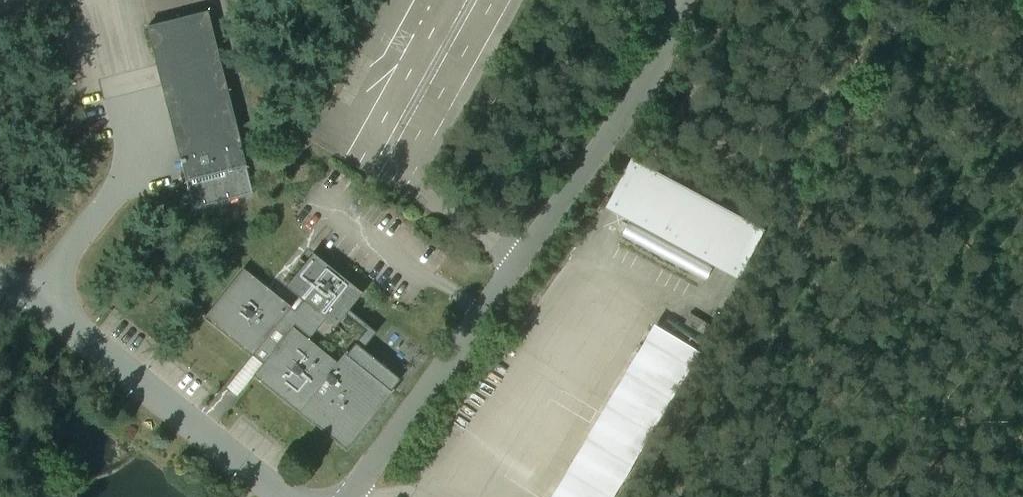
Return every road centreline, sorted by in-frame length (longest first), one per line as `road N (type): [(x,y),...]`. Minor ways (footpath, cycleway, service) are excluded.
road 1 (unclassified): [(348,496),(592,158),(689,0)]

